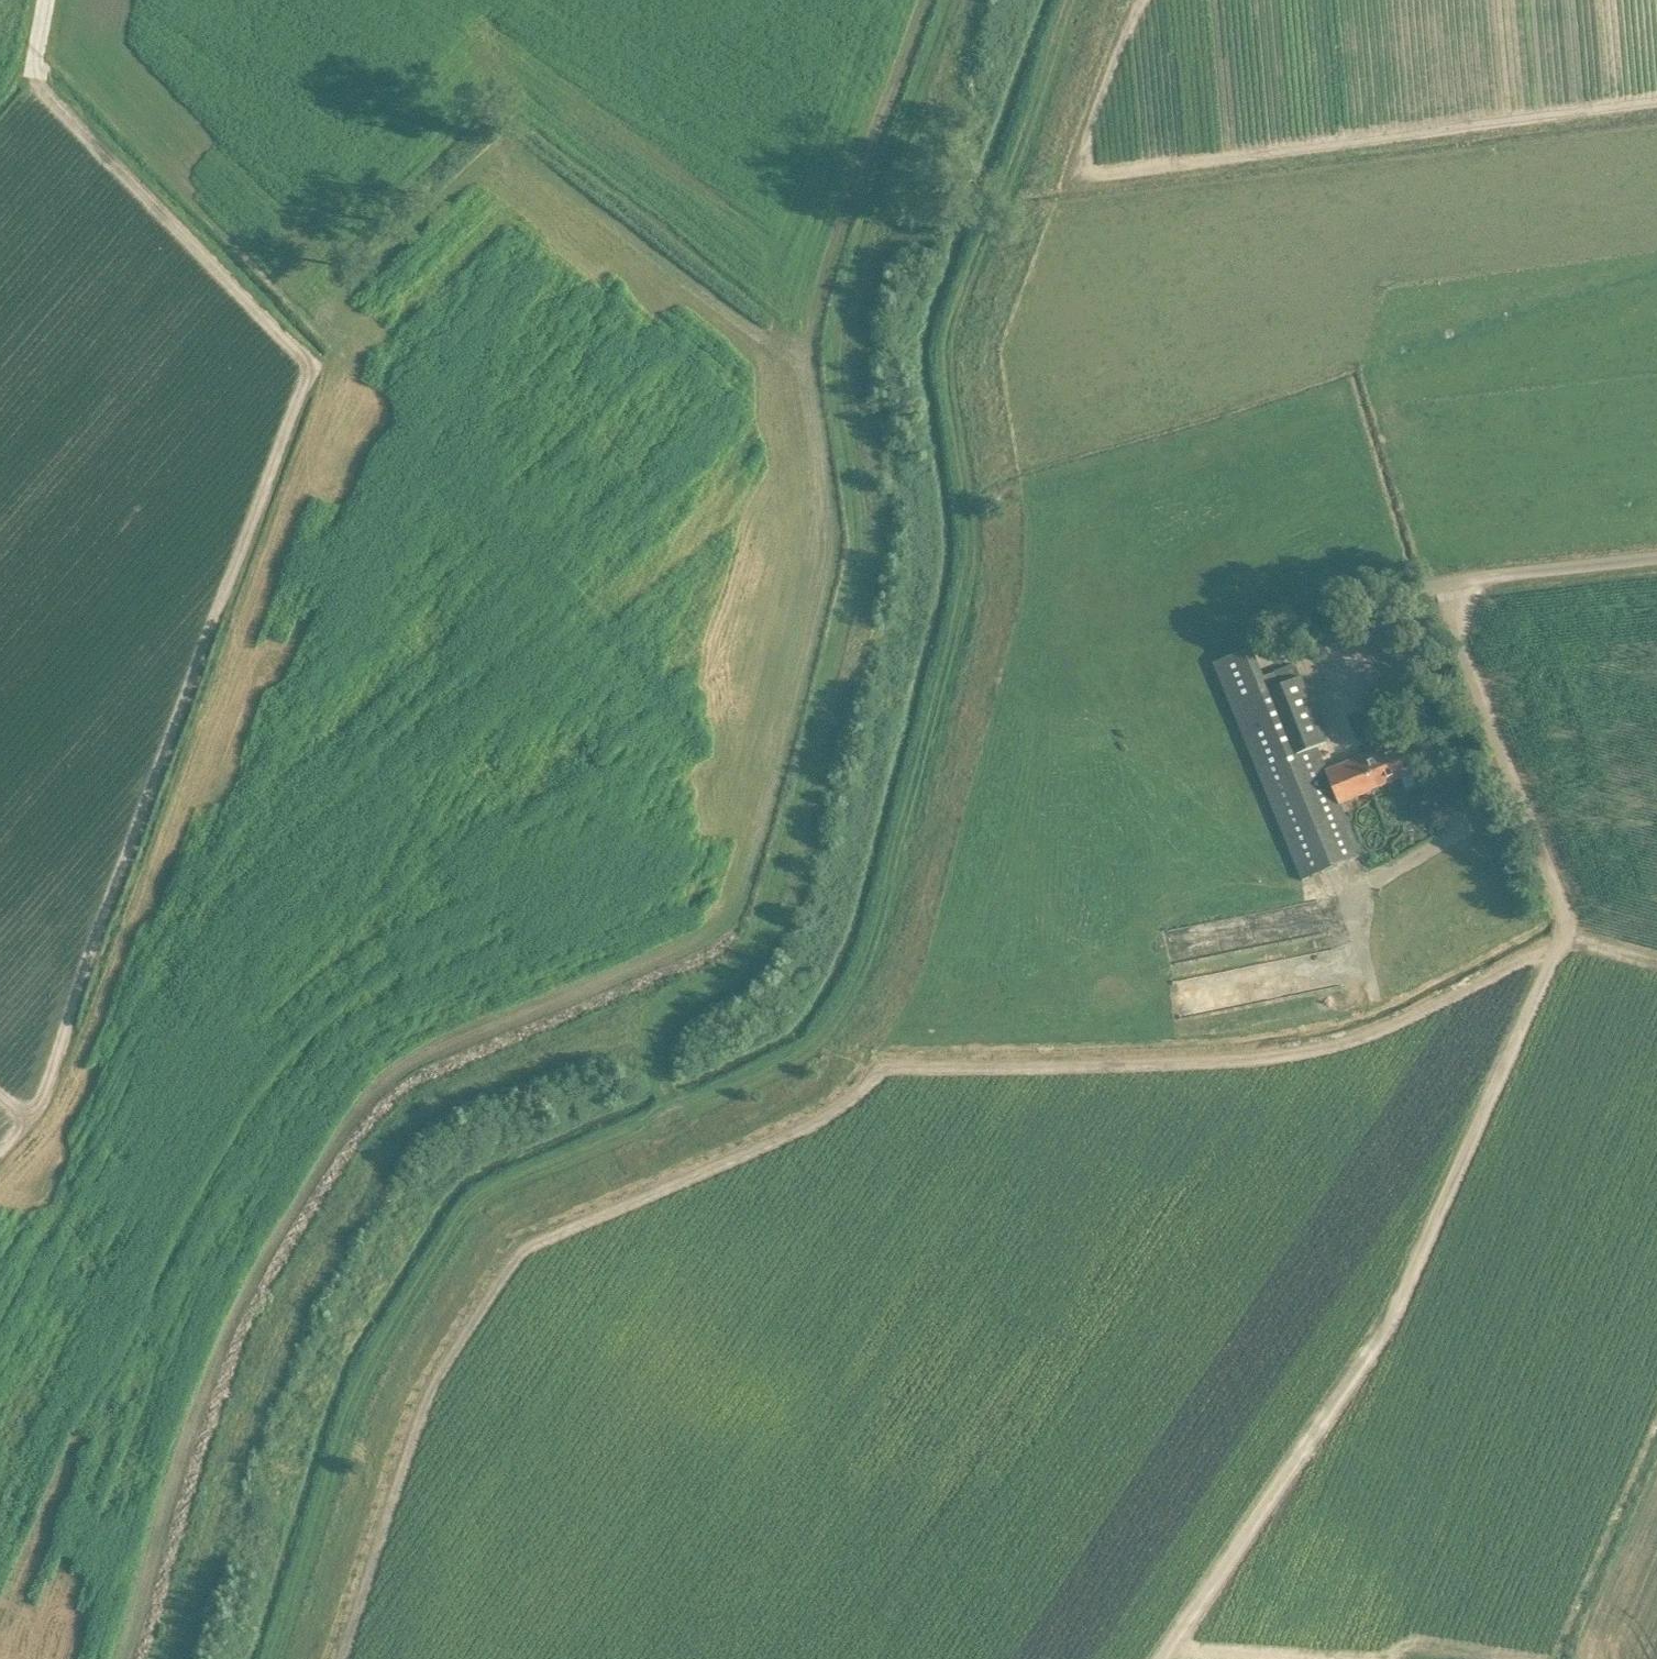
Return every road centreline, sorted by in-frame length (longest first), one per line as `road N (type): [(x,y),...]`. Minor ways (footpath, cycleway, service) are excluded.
road 1 (track): [(1084,0),(1005,185),(973,301),(967,351),(995,533),(988,600),(875,1013),(844,1070),(802,1100),(614,1180),(493,1242),(414,1381),(323,1658)]
road 2 (track): [(46,1093),(307,375),(300,352),(33,73),(47,0)]
road 3 (unclassified): [(1656,561),(1446,588)]

